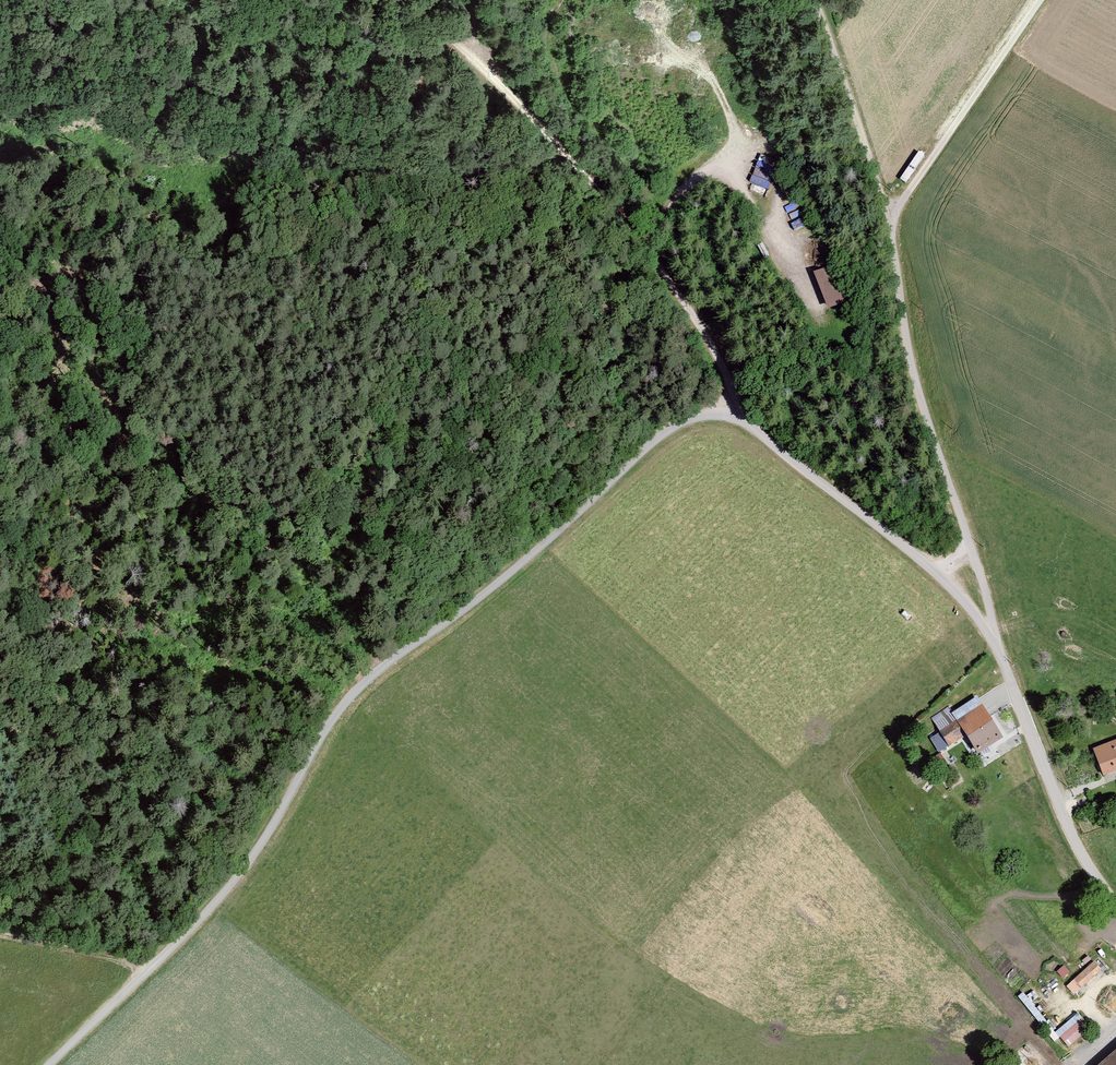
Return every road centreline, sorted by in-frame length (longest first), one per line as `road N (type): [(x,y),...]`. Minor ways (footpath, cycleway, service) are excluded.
road 1 (unclassified): [(933,573),(744,420),(693,418),(345,704),(249,864),(47,1064)]
road 2 (track): [(744,420),(686,302),(584,174),(403,0)]
road 3 (track): [(192,313),(223,411),(376,673)]
road 4 (unclassified): [(971,546),(912,365),(890,220)]
road 5 (unclassified): [(1115,901),(1062,813),(1001,651)]
road 6 (track): [(890,220),(812,0)]
road 7 (track): [(160,960),(0,934)]

